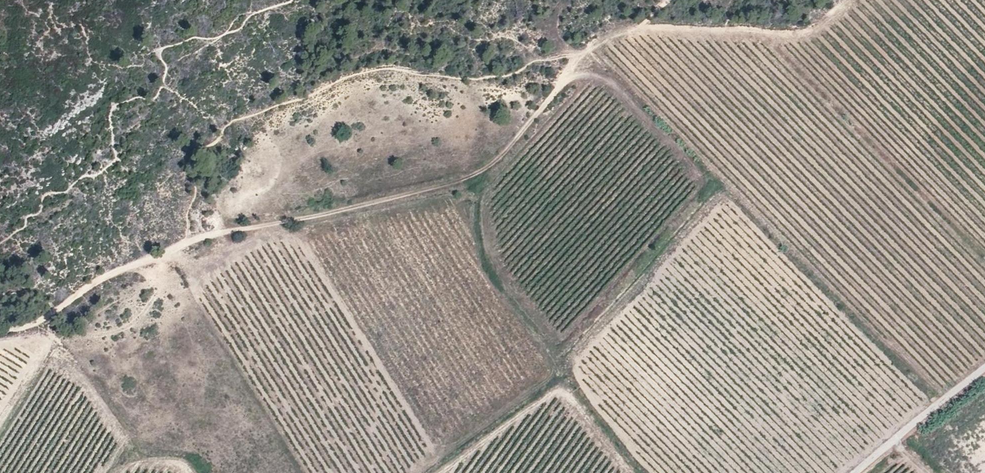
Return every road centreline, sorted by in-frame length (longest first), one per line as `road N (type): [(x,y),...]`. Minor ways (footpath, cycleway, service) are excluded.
road 1 (unclassified): [(854,472),(984,369)]

